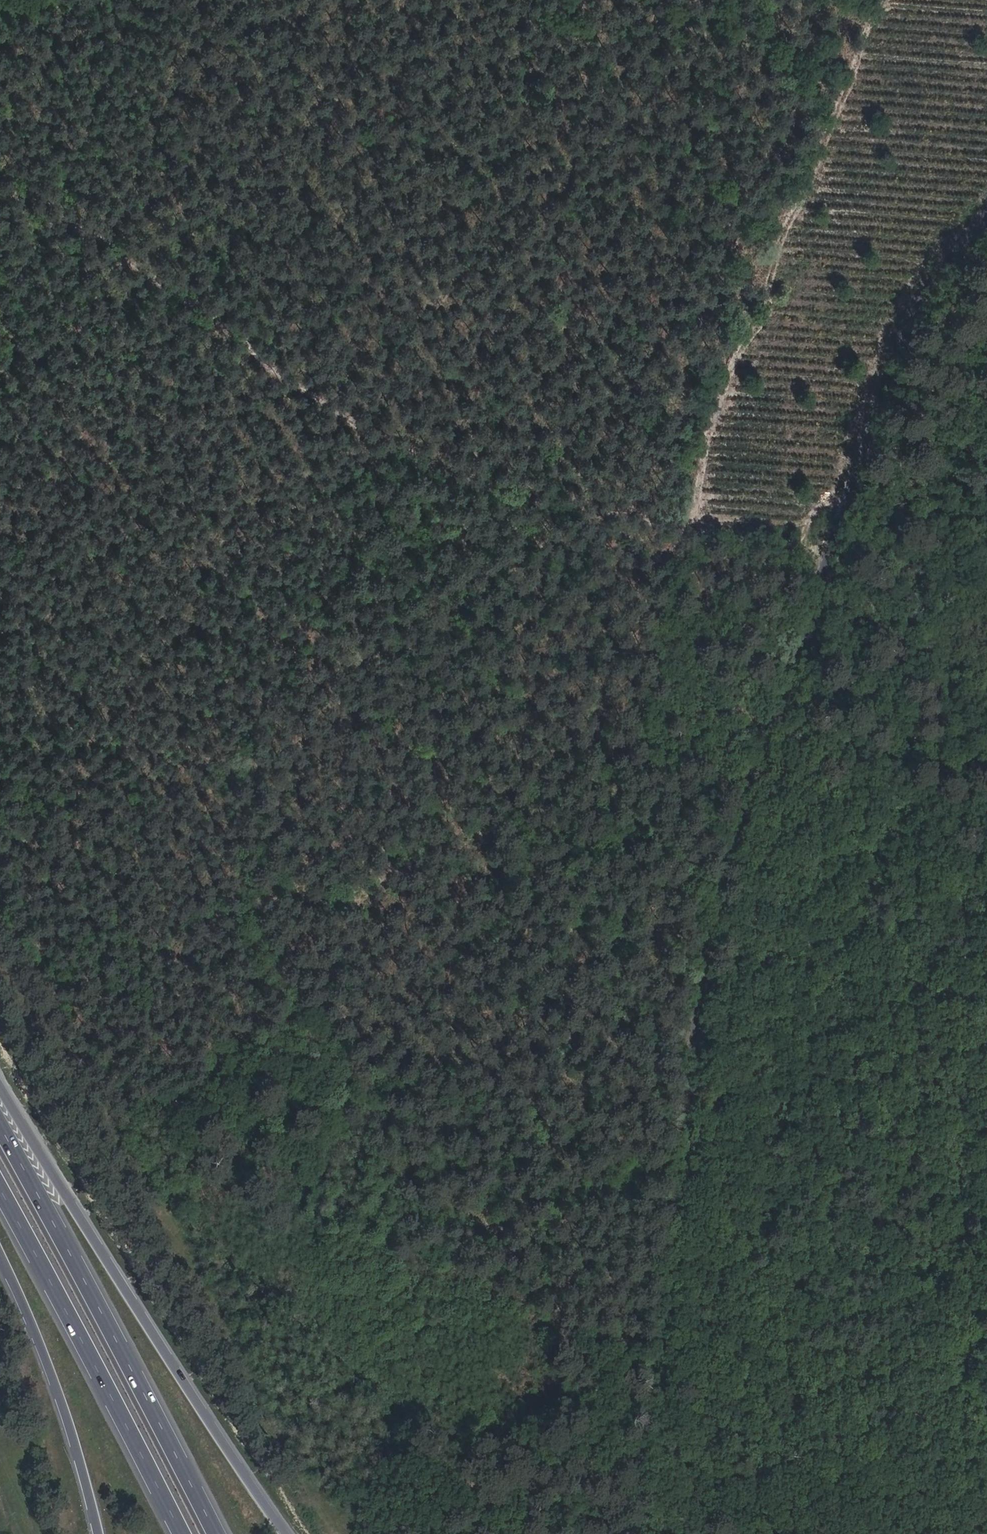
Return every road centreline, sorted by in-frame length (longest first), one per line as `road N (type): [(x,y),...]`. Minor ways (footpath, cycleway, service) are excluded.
road 1 (unclassified): [(702,1533),(671,1432),(669,1346),(740,903),(773,764),(838,582),(895,352),(930,293),(986,233)]
road 2 (motorway): [(290,1533),(0,1084)]
road 3 (motorway): [(217,1533),(0,1126)]
road 4 (motorway): [(0,1187),(181,1533)]
road 5 (motorway): [(0,1247),(86,1460),(101,1533)]

